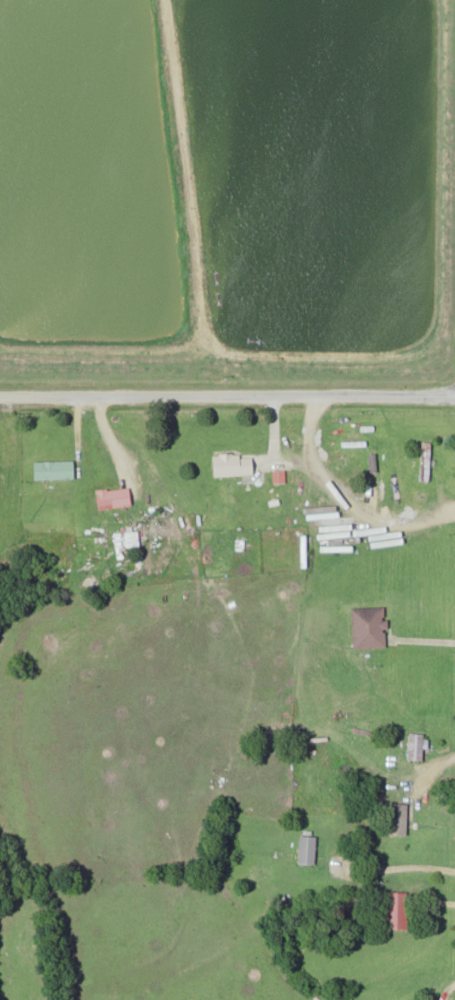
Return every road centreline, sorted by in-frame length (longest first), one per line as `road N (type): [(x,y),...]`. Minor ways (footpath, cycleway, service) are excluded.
road 1 (residential): [(0,394),(454,395)]

